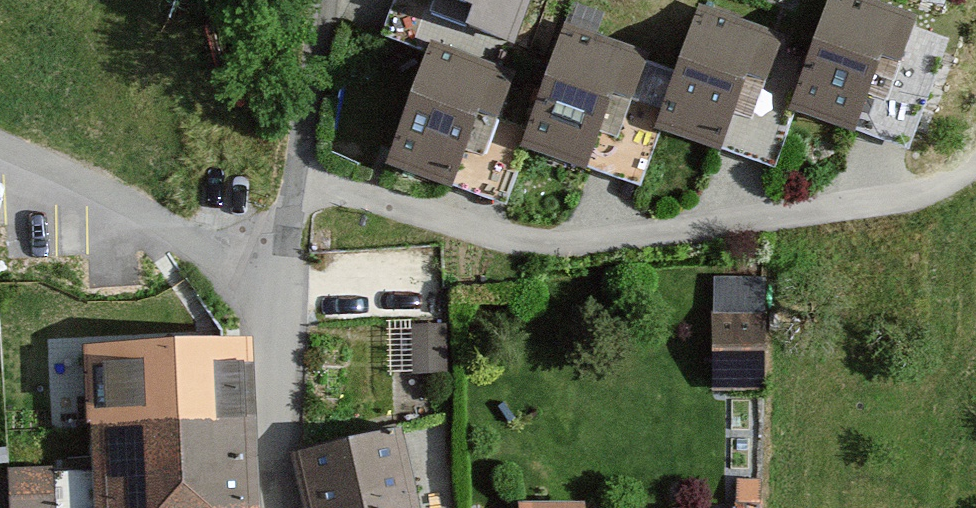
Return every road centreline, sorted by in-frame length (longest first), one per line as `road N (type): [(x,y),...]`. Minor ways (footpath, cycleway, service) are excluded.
road 1 (residential): [(975,161),(908,198),(570,243),(449,222),(295,180)]
road 2 (unclassified): [(295,180),(284,252),(274,507)]
road 3 (track): [(0,143),(108,190),(281,304)]
road 4 (unclassified): [(325,0),(295,180)]

